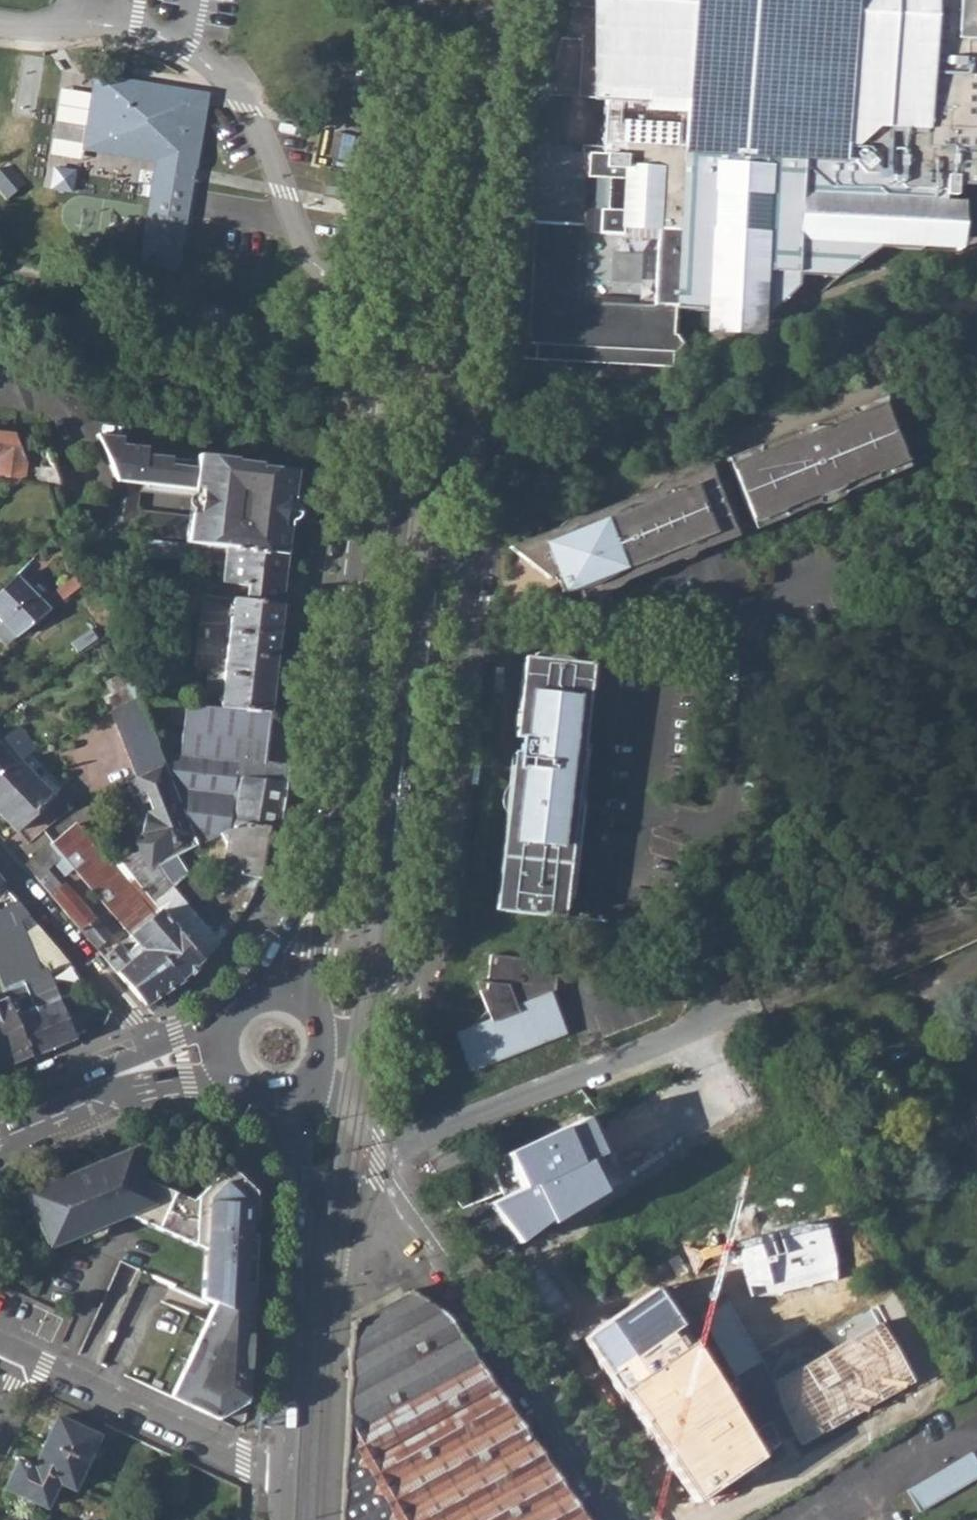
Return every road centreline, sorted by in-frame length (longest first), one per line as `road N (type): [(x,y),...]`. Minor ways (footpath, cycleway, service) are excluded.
road 1 (secondary): [(409,0),(310,914)]
road 2 (residential): [(319,1078),(345,1106),(617,1519)]
road 3 (tertiary): [(283,1472),(297,1096)]
road 4 (residential): [(28,1355),(283,1472)]
road 5 (residential): [(147,1048),(125,1008),(0,862)]
road 6 (secondary): [(84,1087),(187,1077),(237,1083)]

